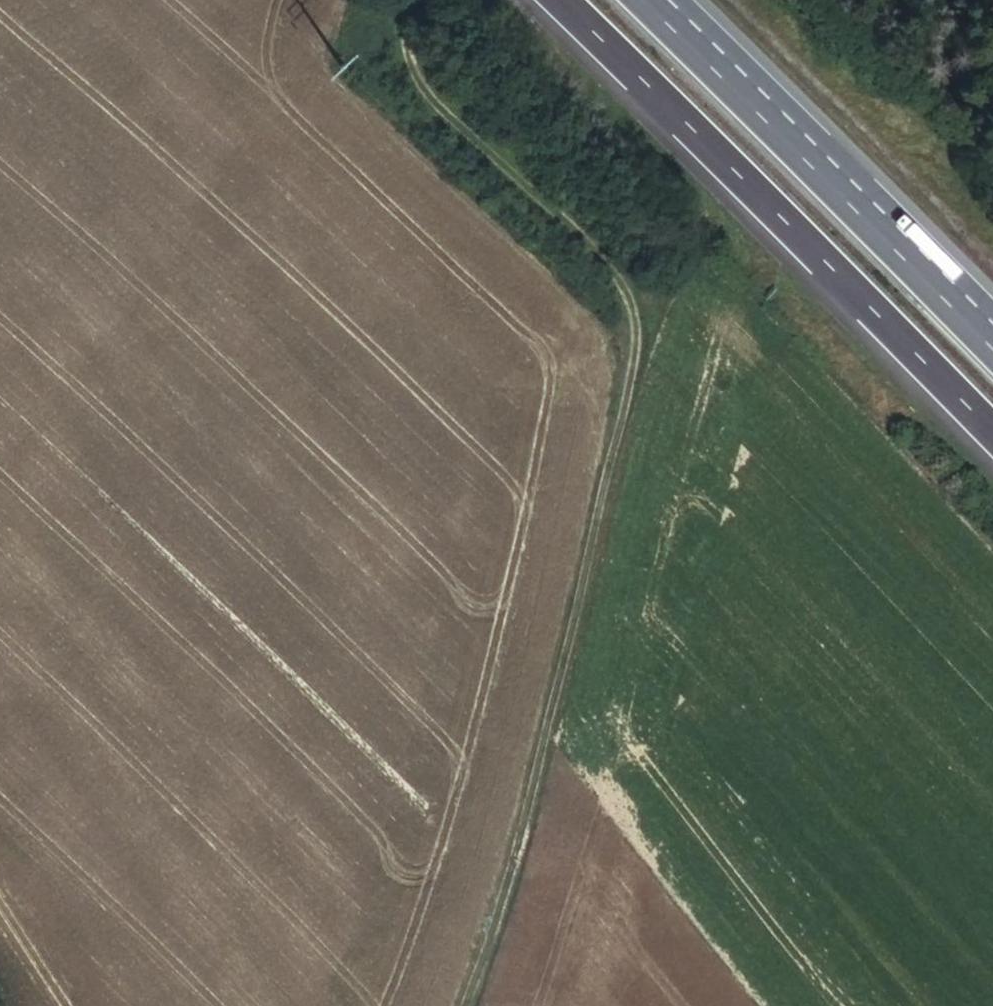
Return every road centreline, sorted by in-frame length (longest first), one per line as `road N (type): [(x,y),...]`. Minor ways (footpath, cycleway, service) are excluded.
road 1 (track): [(466,1005),(512,873),(640,350),(633,308),(596,247),(436,106),(412,64),(407,32),(420,0)]
road 2 (motorway): [(557,0),(992,432)]
road 3 (motorway): [(992,322),(671,0)]

